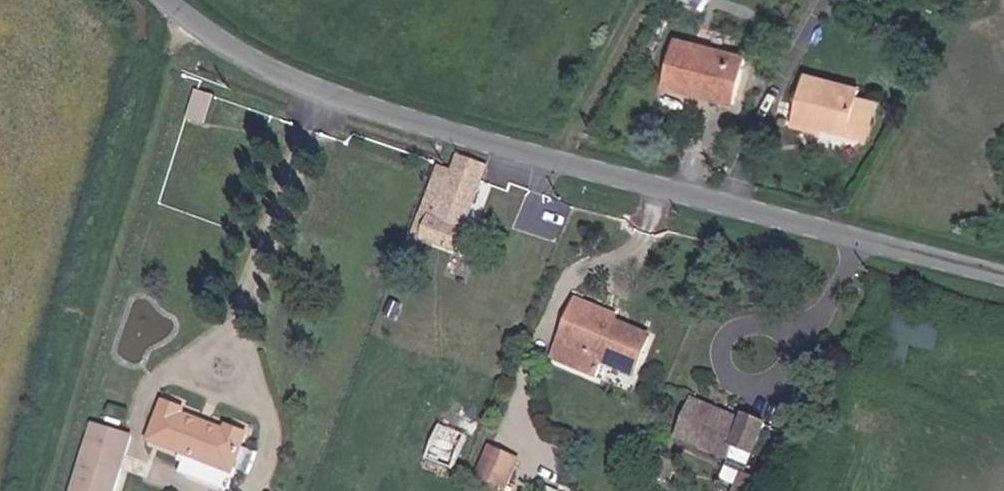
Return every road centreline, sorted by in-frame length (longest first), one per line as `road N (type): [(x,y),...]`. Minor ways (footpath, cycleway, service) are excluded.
road 1 (residential): [(1003,285),(518,161),(301,92),(143,0)]

